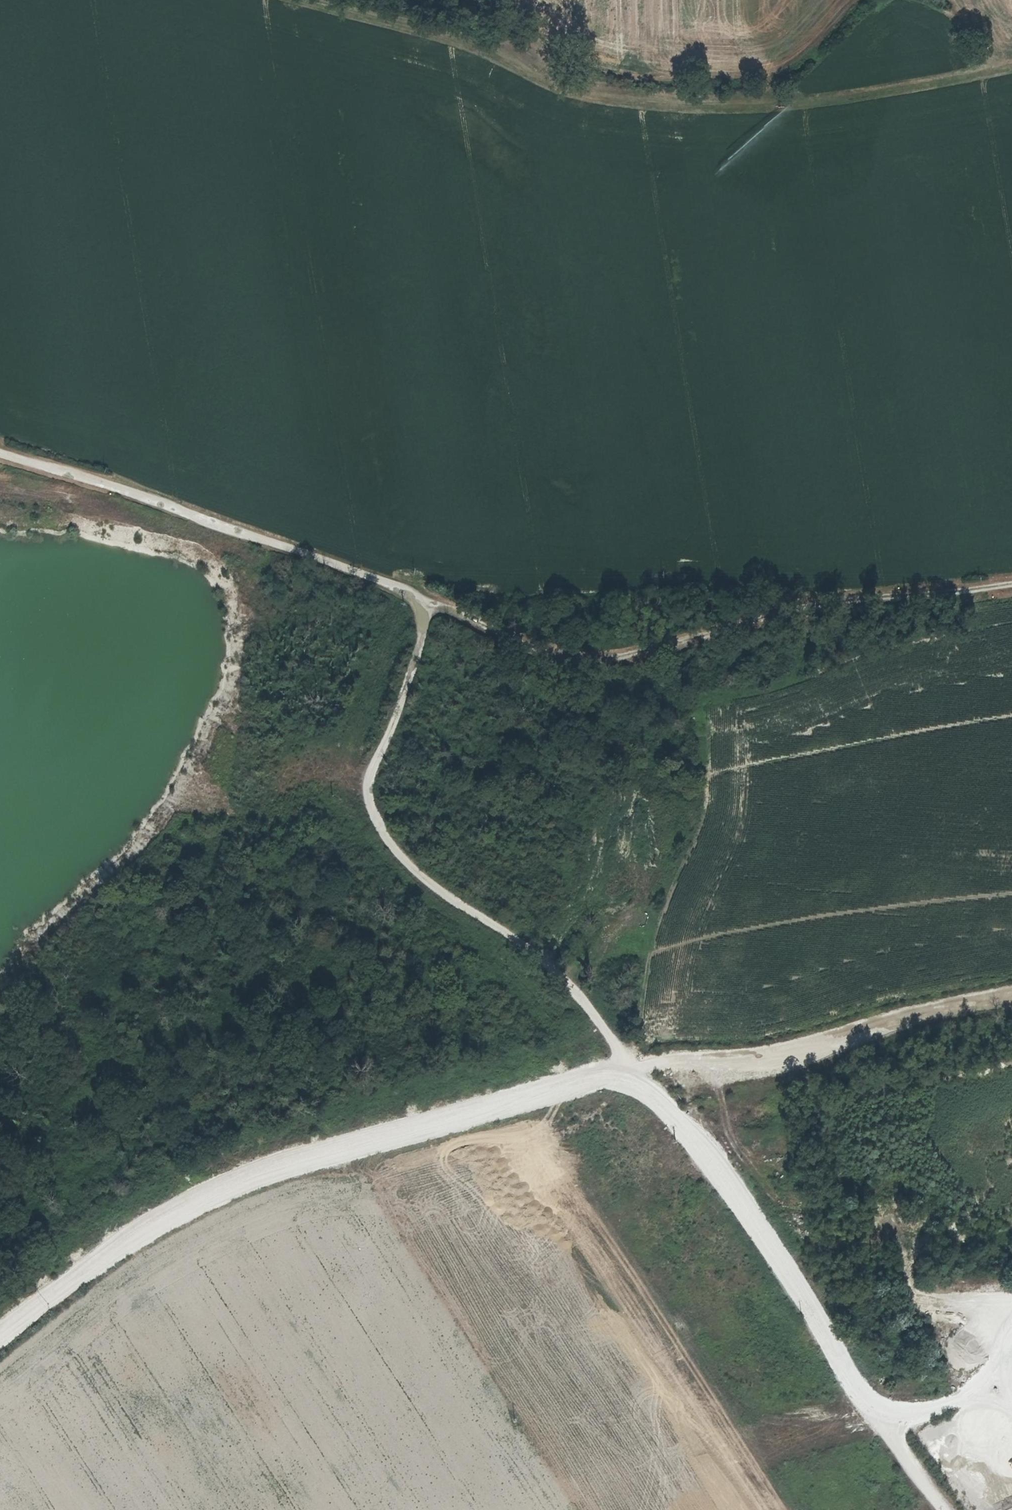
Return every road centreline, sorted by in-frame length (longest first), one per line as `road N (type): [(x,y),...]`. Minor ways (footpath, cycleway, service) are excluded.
road 1 (track): [(0,453),(136,492),(425,606),(420,650),(374,764),(373,806),(384,834),(444,894),(524,944),(571,988),(705,1154),(944,1509)]
road 2 (track): [(304,0),(607,91),(789,99),(1011,60)]
road 3 (track): [(636,1068),(219,1192),(147,1229),(0,1336)]
road 4 (track): [(425,606),(541,652),(619,657),(842,601),(1011,584)]
road 5 (track): [(636,1068),(666,1059),(784,1054),(1011,995)]

